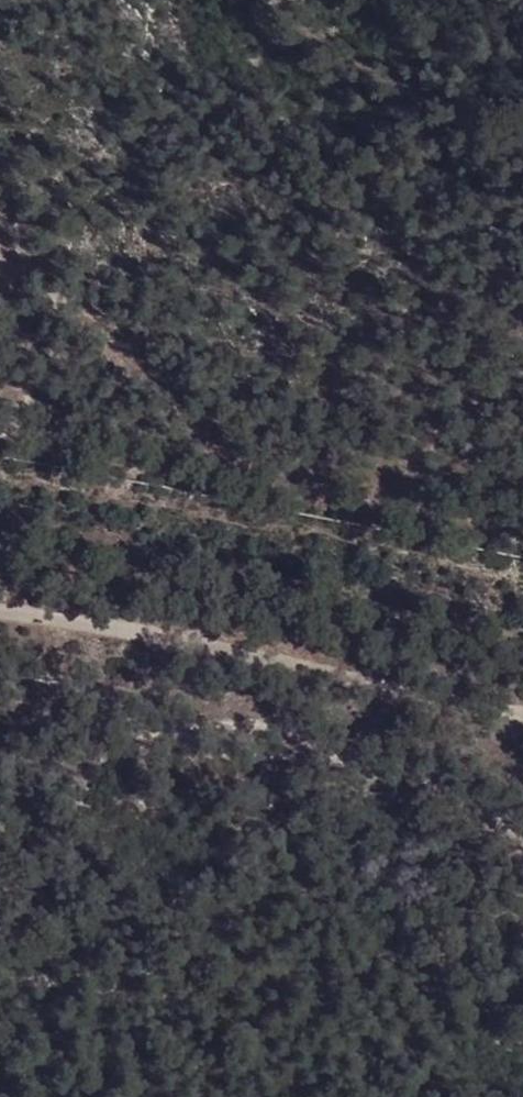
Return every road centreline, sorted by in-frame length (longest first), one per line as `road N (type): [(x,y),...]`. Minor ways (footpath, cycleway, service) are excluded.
road 1 (track): [(522,708),(0,615)]

